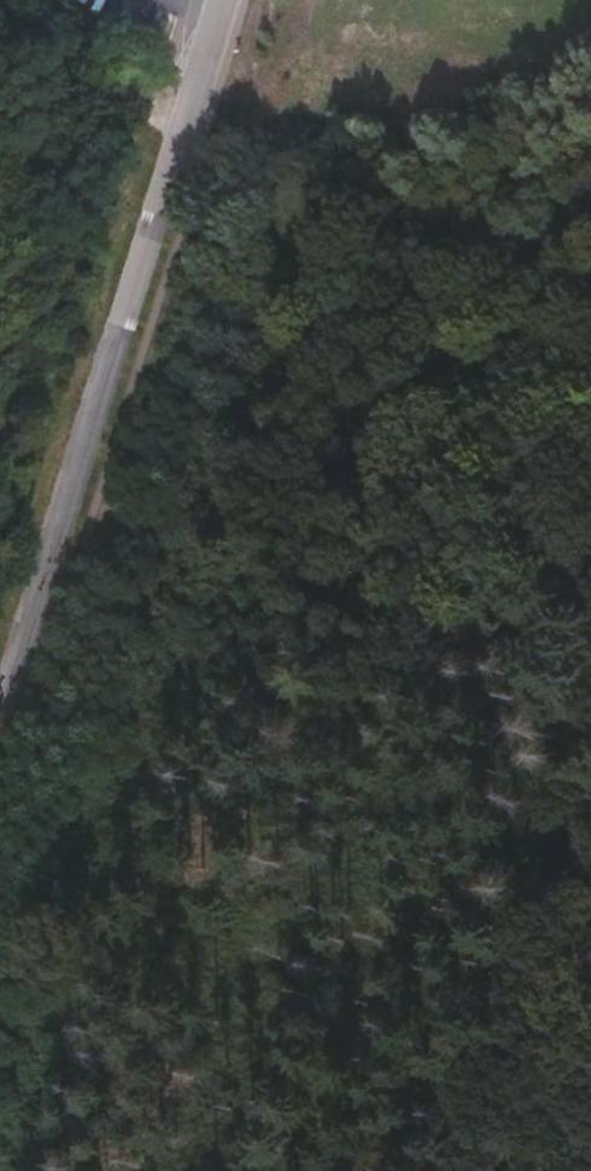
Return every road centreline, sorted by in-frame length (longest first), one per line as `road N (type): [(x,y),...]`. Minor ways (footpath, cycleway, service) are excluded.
road 1 (unclassified): [(0,729),(225,0)]
road 2 (track): [(179,150),(590,349)]

